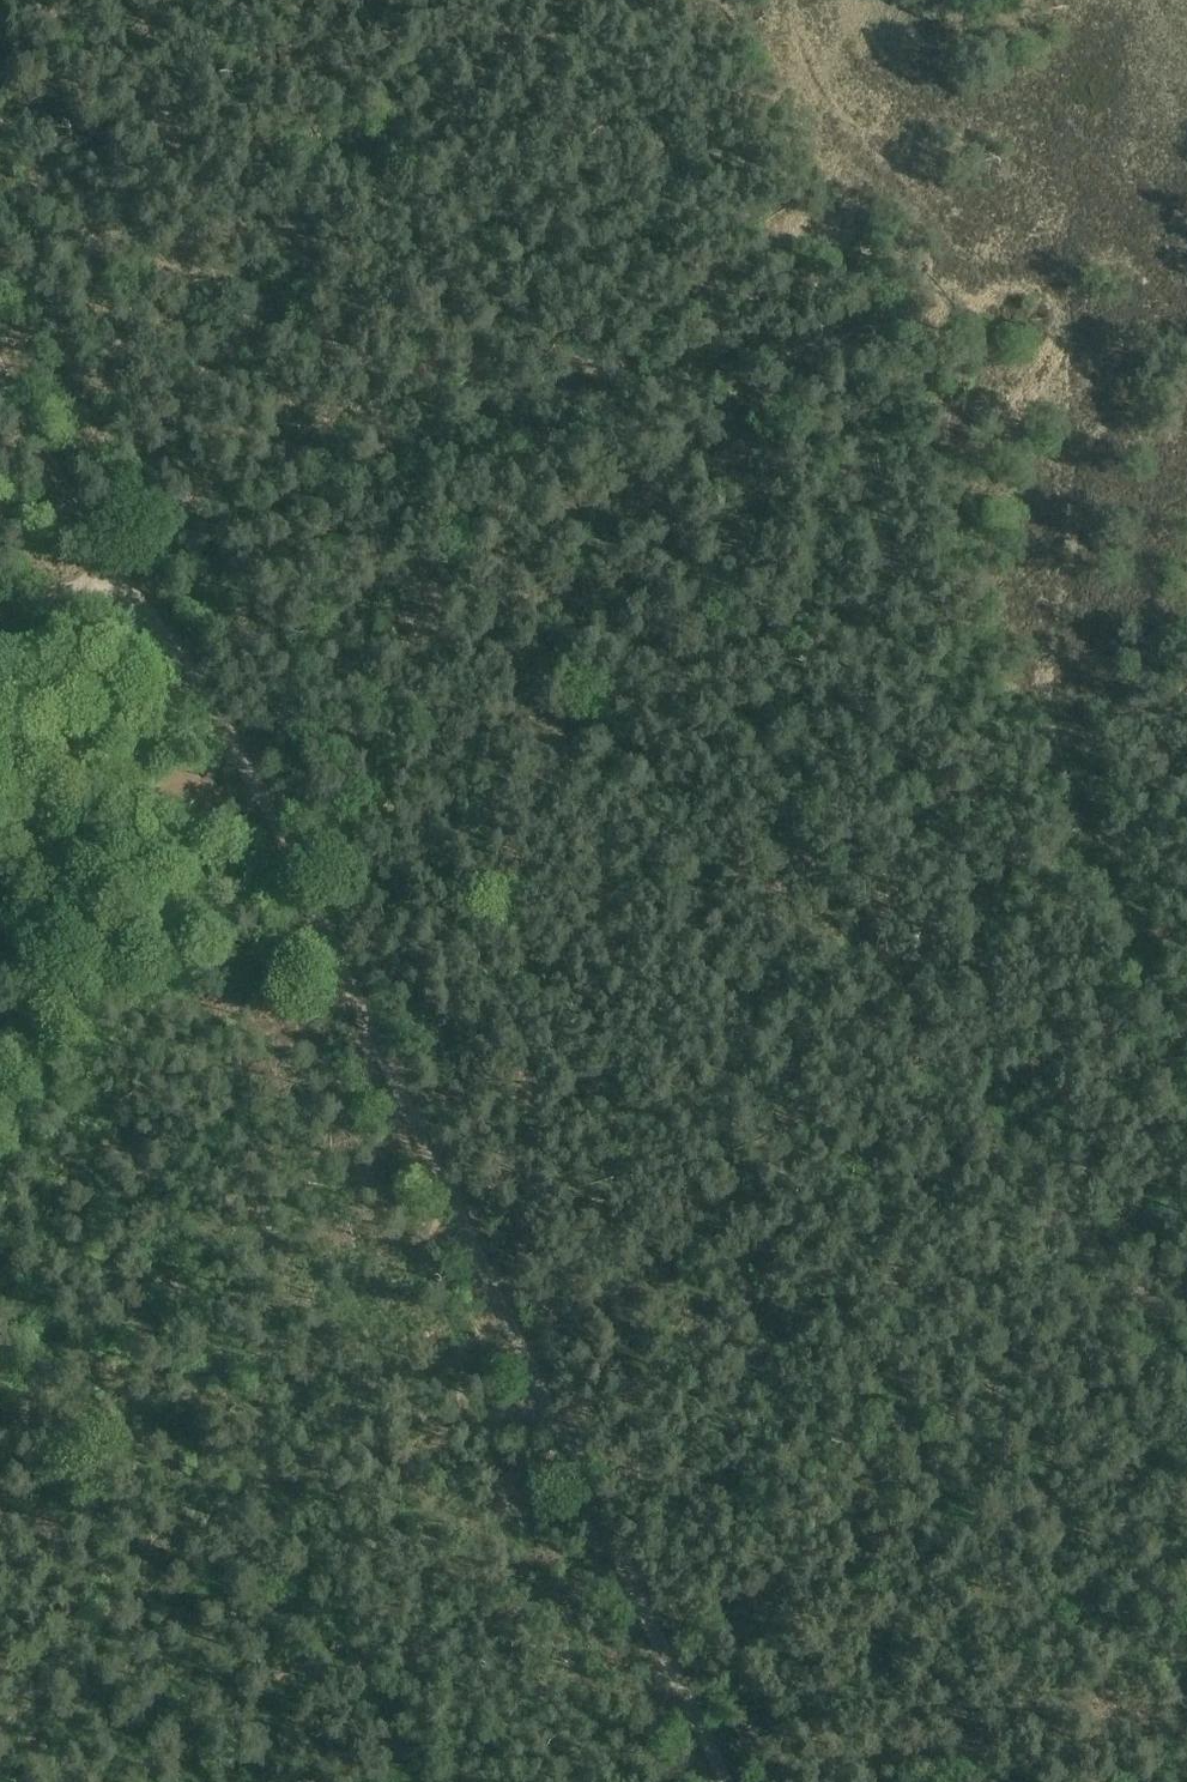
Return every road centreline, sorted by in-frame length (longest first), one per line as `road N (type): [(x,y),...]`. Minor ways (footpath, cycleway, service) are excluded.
road 1 (track): [(117,572),(196,687),(290,869),(724,1781)]
road 2 (track): [(0,376),(117,572)]
road 3 (track): [(117,572),(0,612)]

